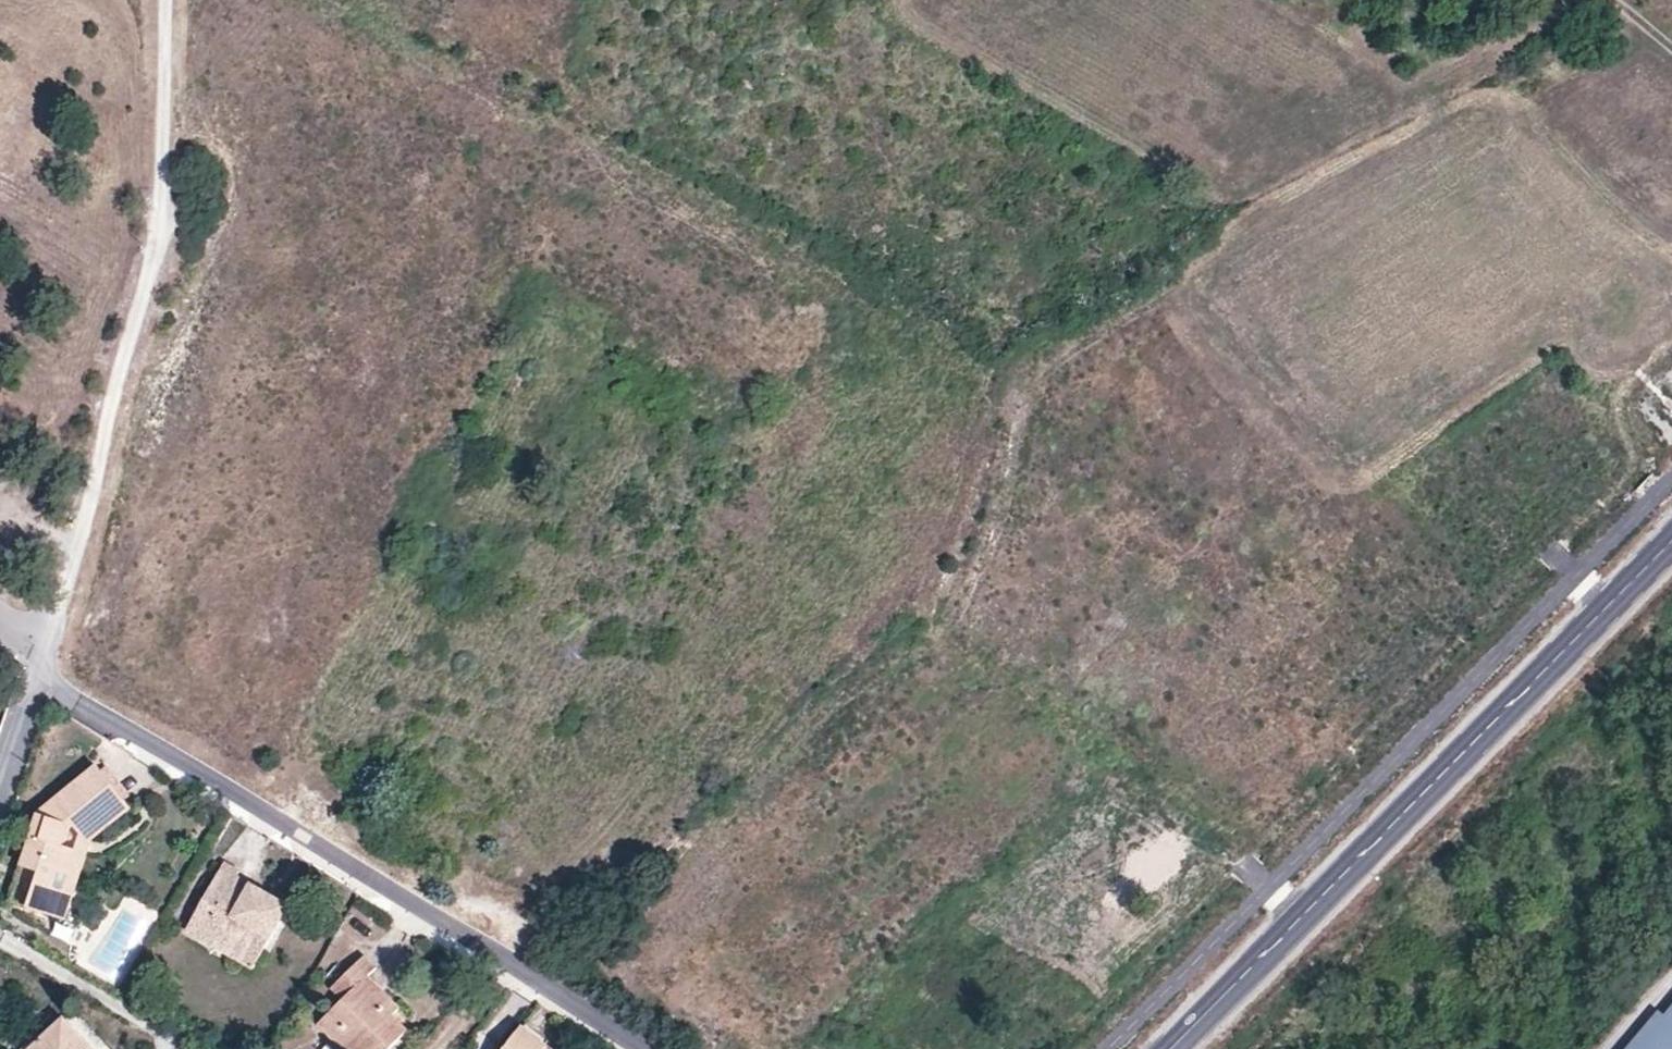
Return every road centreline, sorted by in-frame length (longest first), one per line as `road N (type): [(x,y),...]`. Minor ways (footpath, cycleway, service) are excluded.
road 1 (tertiary): [(1174,1048),(1671,543)]
road 2 (residential): [(39,676),(636,1048)]
road 3 (residential): [(0,790),(39,676)]

